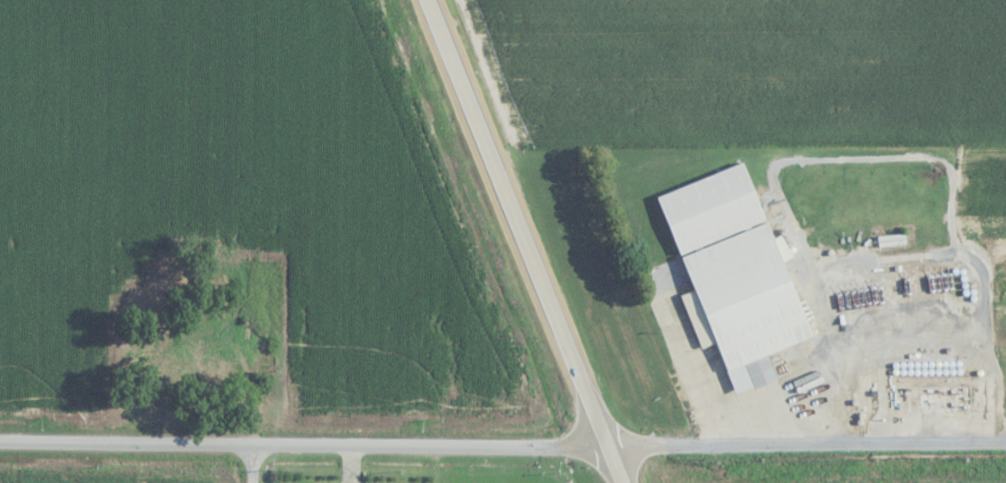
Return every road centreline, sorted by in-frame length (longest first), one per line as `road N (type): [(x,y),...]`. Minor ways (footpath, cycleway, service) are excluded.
road 1 (residential): [(0,443),(1005,444)]
road 2 (trunk): [(621,482),(425,0)]
road 3 (residential): [(963,0),(959,238),(999,444)]

